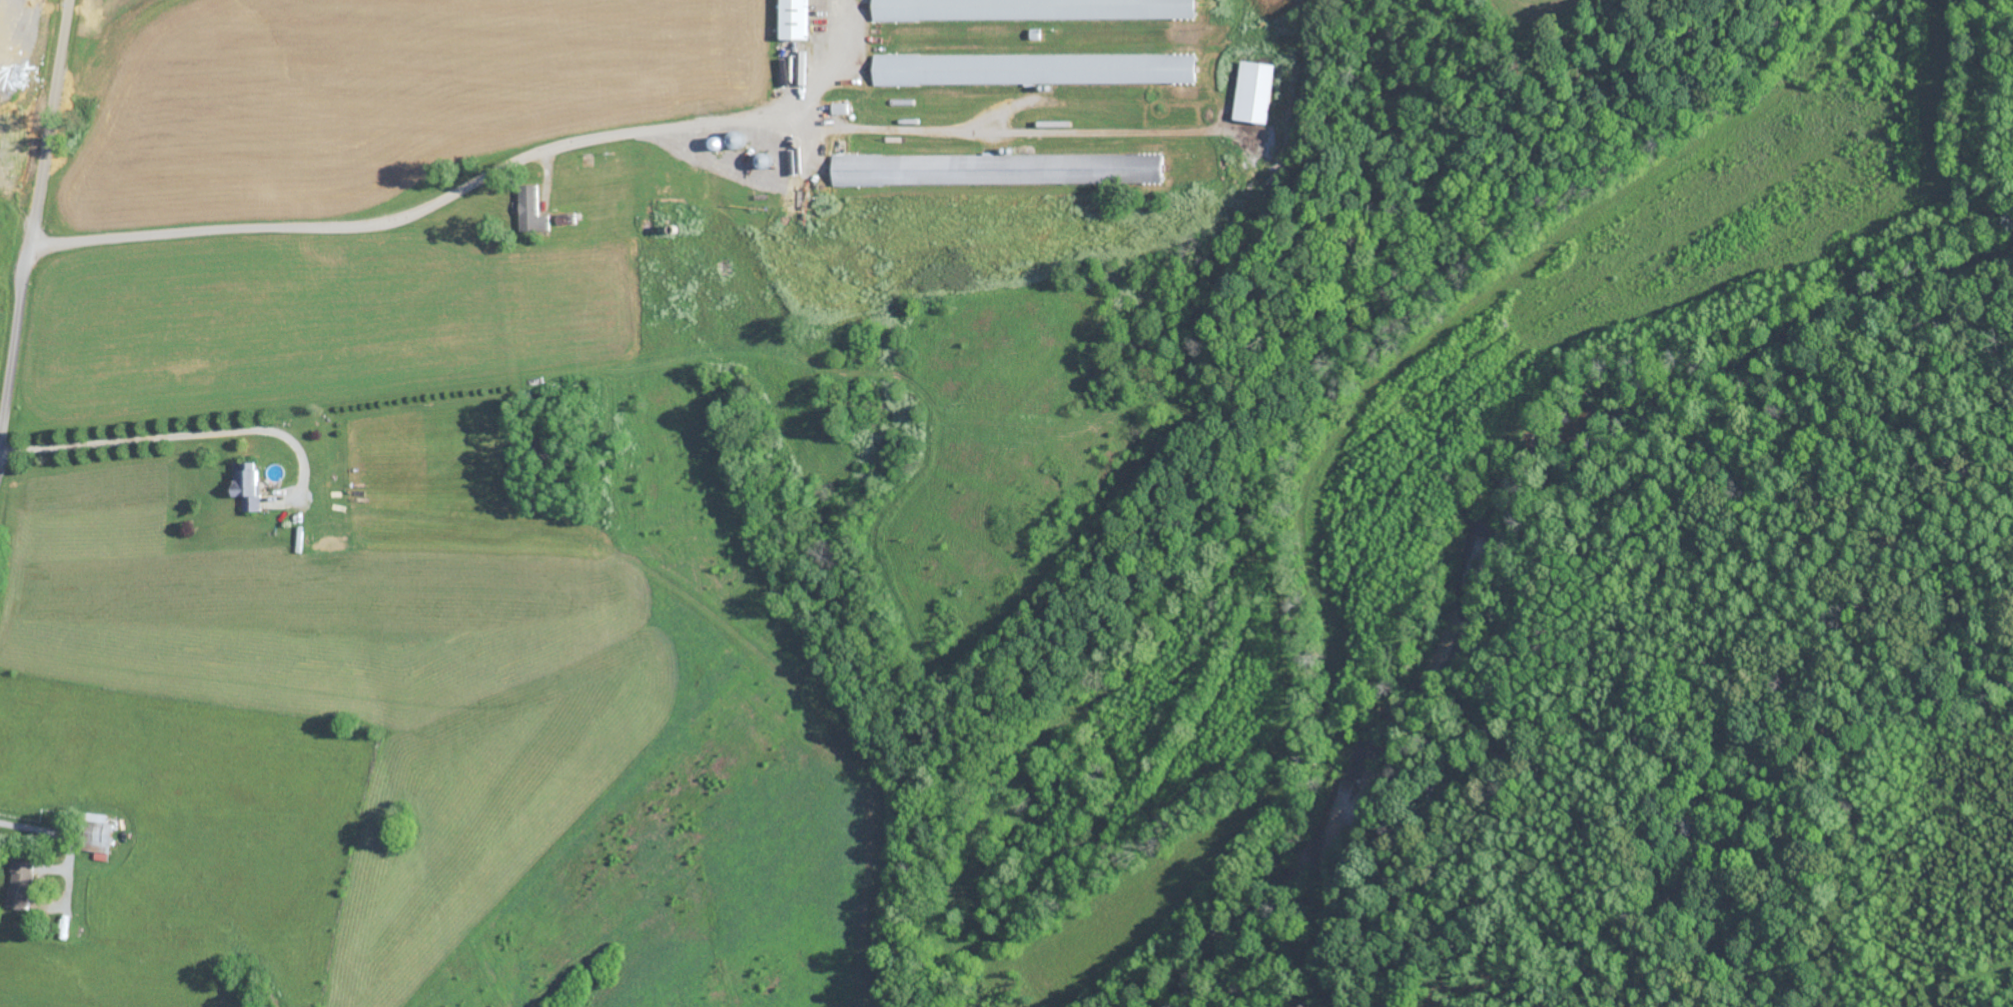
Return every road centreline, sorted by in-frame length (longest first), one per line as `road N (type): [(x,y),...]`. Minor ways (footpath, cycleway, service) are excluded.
road 1 (residential): [(0,432),(68,0)]

